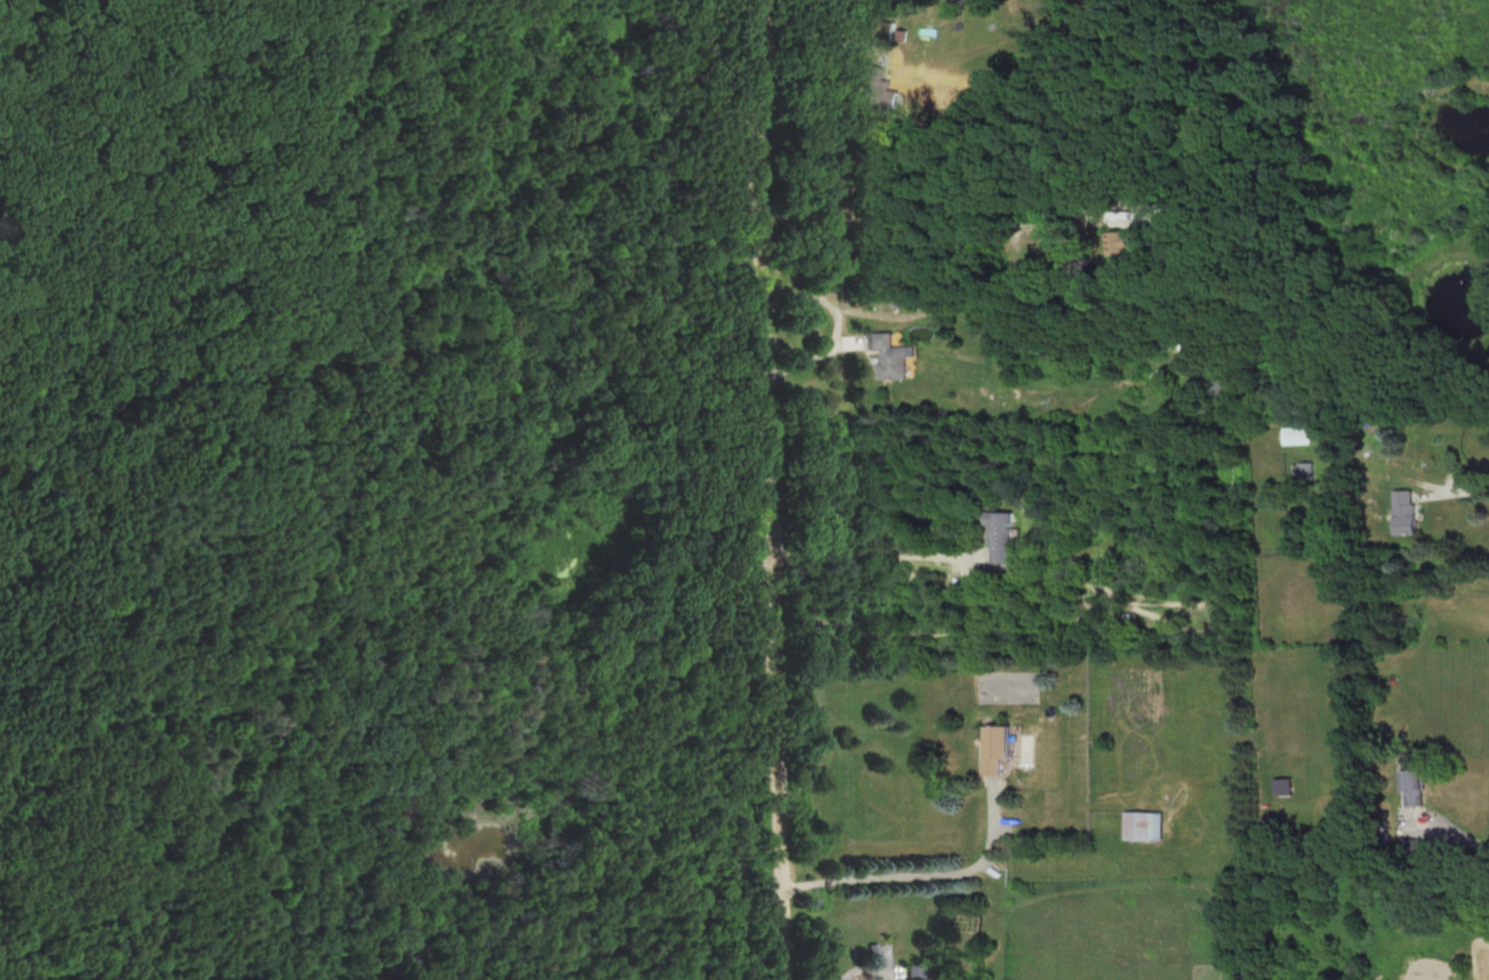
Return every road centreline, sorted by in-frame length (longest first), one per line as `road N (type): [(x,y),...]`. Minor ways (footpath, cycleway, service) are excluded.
road 1 (residential): [(759,0),(784,979)]

